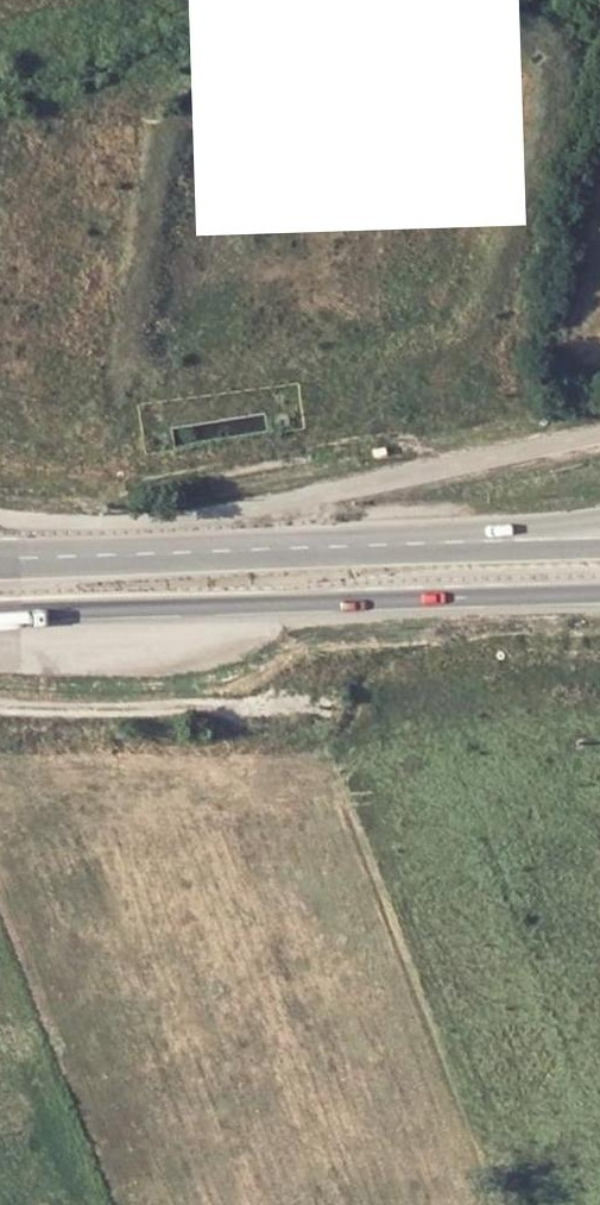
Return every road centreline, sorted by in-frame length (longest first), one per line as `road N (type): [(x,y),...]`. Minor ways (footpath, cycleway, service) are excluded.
road 1 (primary): [(599,521),(20,558)]
road 2 (primary): [(599,555),(20,558)]
road 3 (trunk): [(0,616),(379,603)]
road 4 (track): [(338,711),(0,702)]
road 5 (primary): [(379,603),(599,596)]

